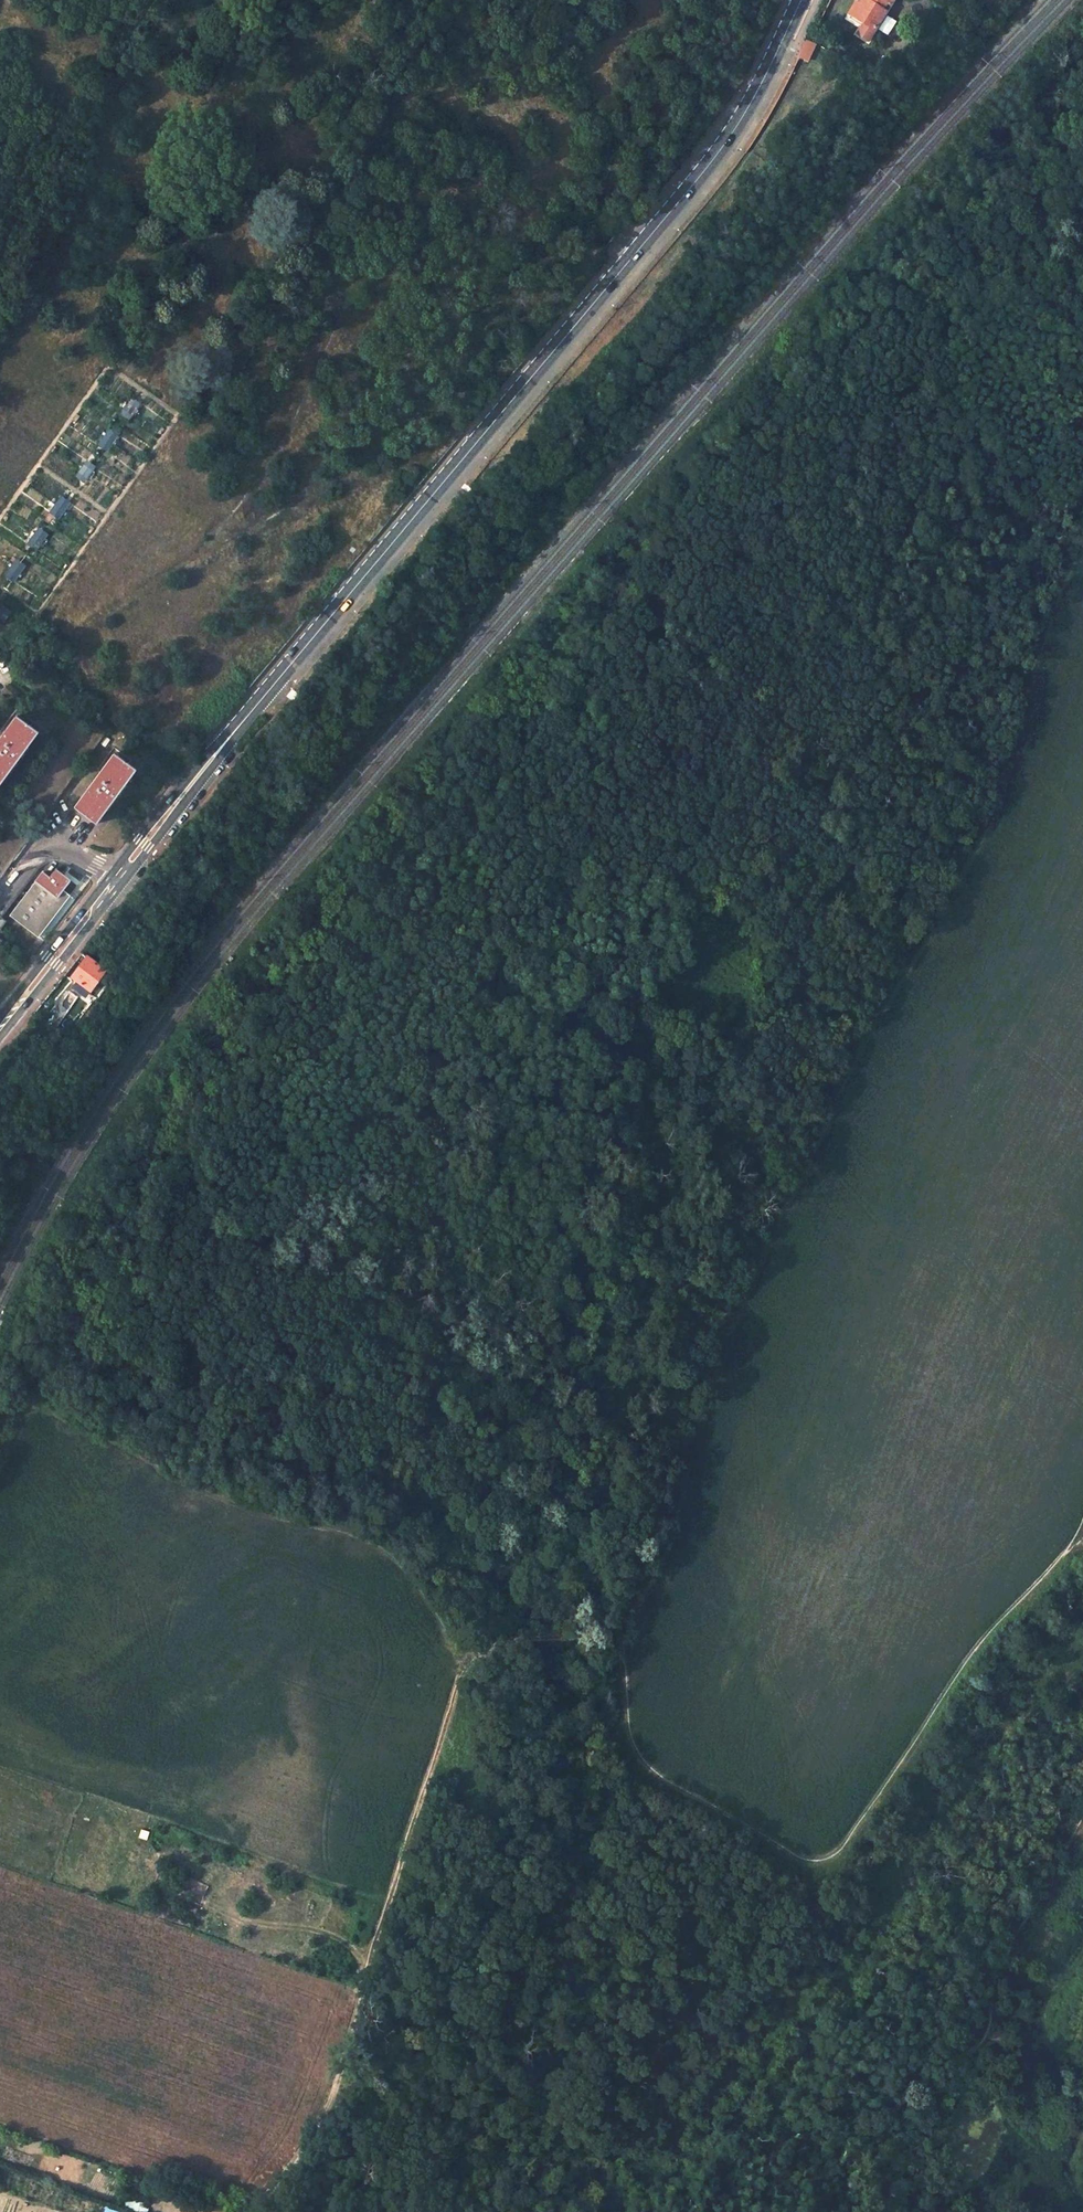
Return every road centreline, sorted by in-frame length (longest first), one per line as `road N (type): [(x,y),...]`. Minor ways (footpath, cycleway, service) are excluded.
road 1 (track): [(1082,1561),(982,1656),(887,1805),(849,1850),(817,1871),(625,1775),(615,1731),(615,1647),(601,1635),(499,1639),(465,1669),(396,1899),(319,2088),(285,2156),(241,2211)]
road 2 (secondary): [(111,886),(747,115),(806,0)]
road 3 (secondary): [(0,1025),(111,886)]
road 4 (residential): [(111,886),(79,860),(50,851),(34,855),(0,896)]

